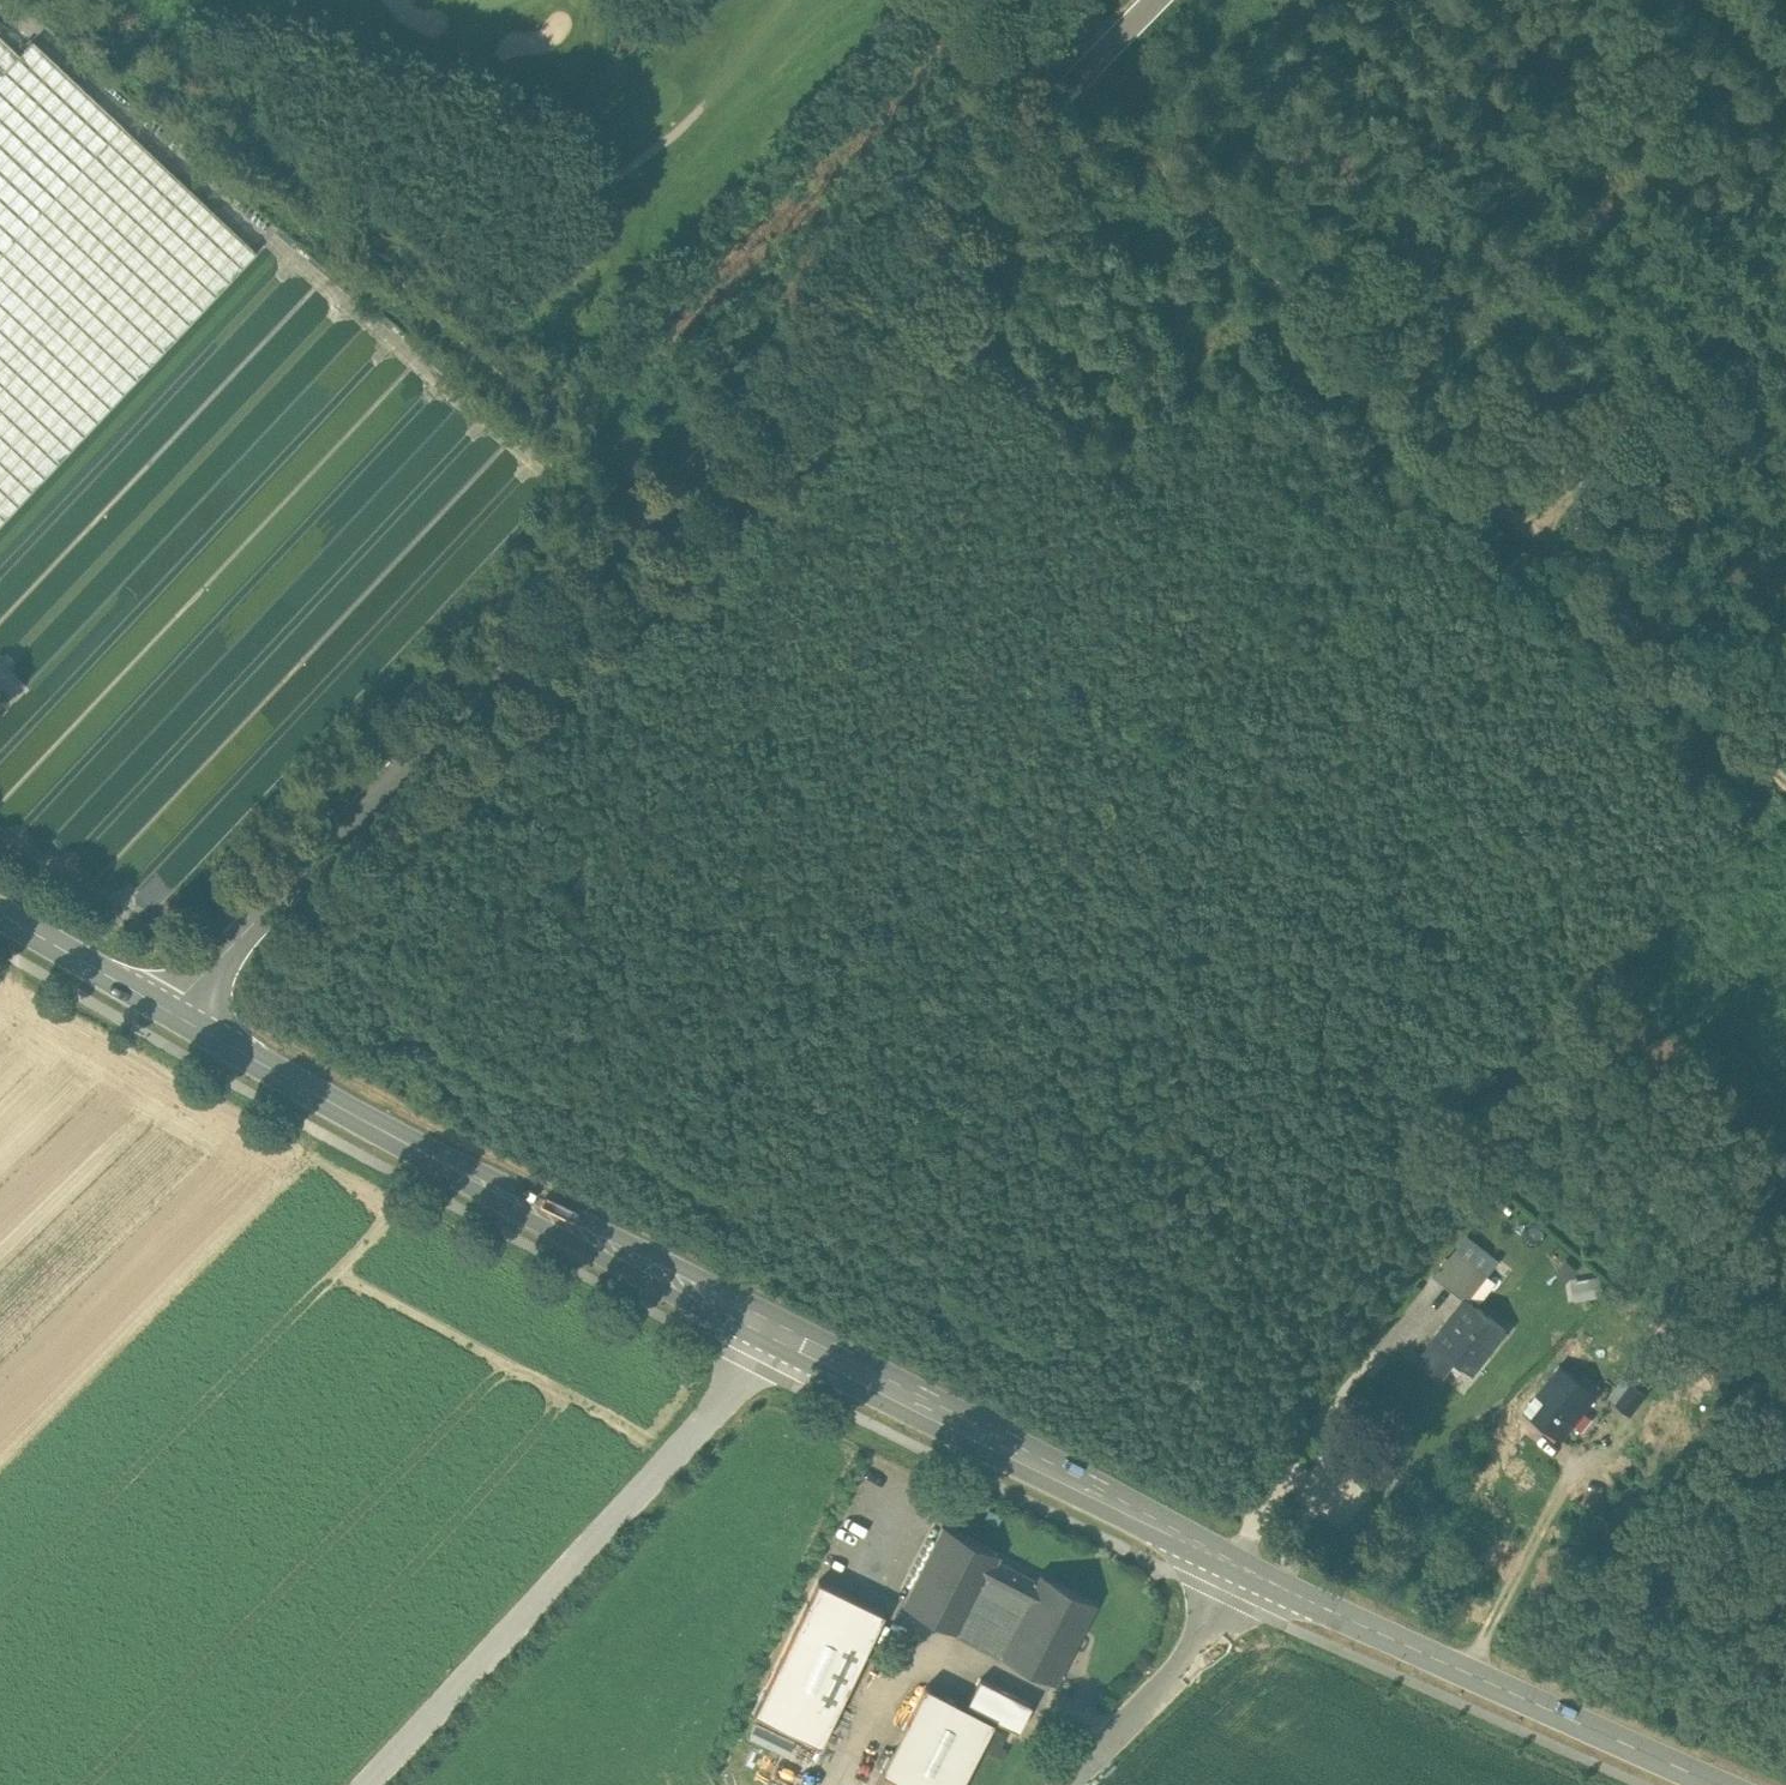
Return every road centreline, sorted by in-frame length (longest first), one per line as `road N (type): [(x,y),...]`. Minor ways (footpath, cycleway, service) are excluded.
road 1 (tertiary): [(162,1005),(225,952),(661,510),(1154,0)]
road 2 (secondary): [(1264,1578),(387,1134),(162,1005)]
road 3 (track): [(1529,532),(1190,198),(1079,76)]
road 4 (secondary): [(1721,1784),(1264,1578)]
road 5 (tertiary): [(1264,1578),(1064,1784)]
road 6 (secondary): [(162,1005),(0,911)]

